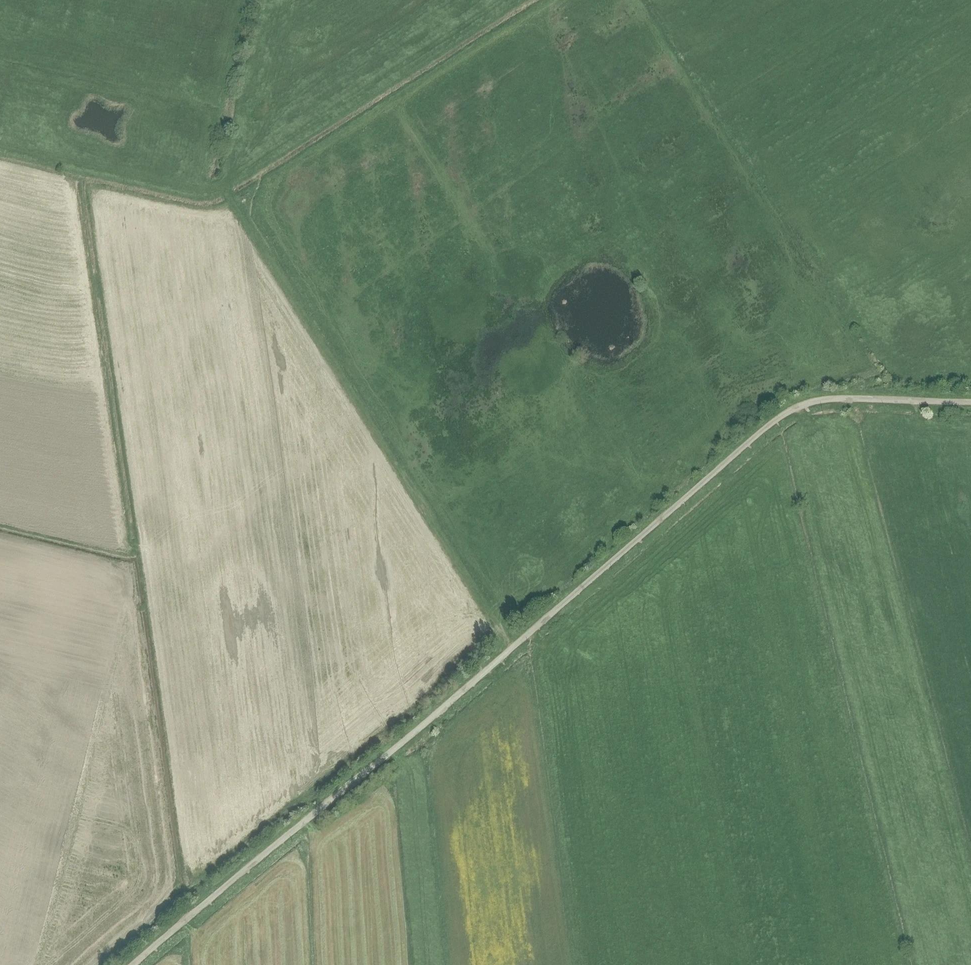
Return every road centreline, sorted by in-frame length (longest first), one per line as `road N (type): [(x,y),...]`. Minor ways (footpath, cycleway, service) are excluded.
road 1 (unclassified): [(133,964),(780,416),(828,399),(970,401)]
road 2 (track): [(231,192),(515,646)]

